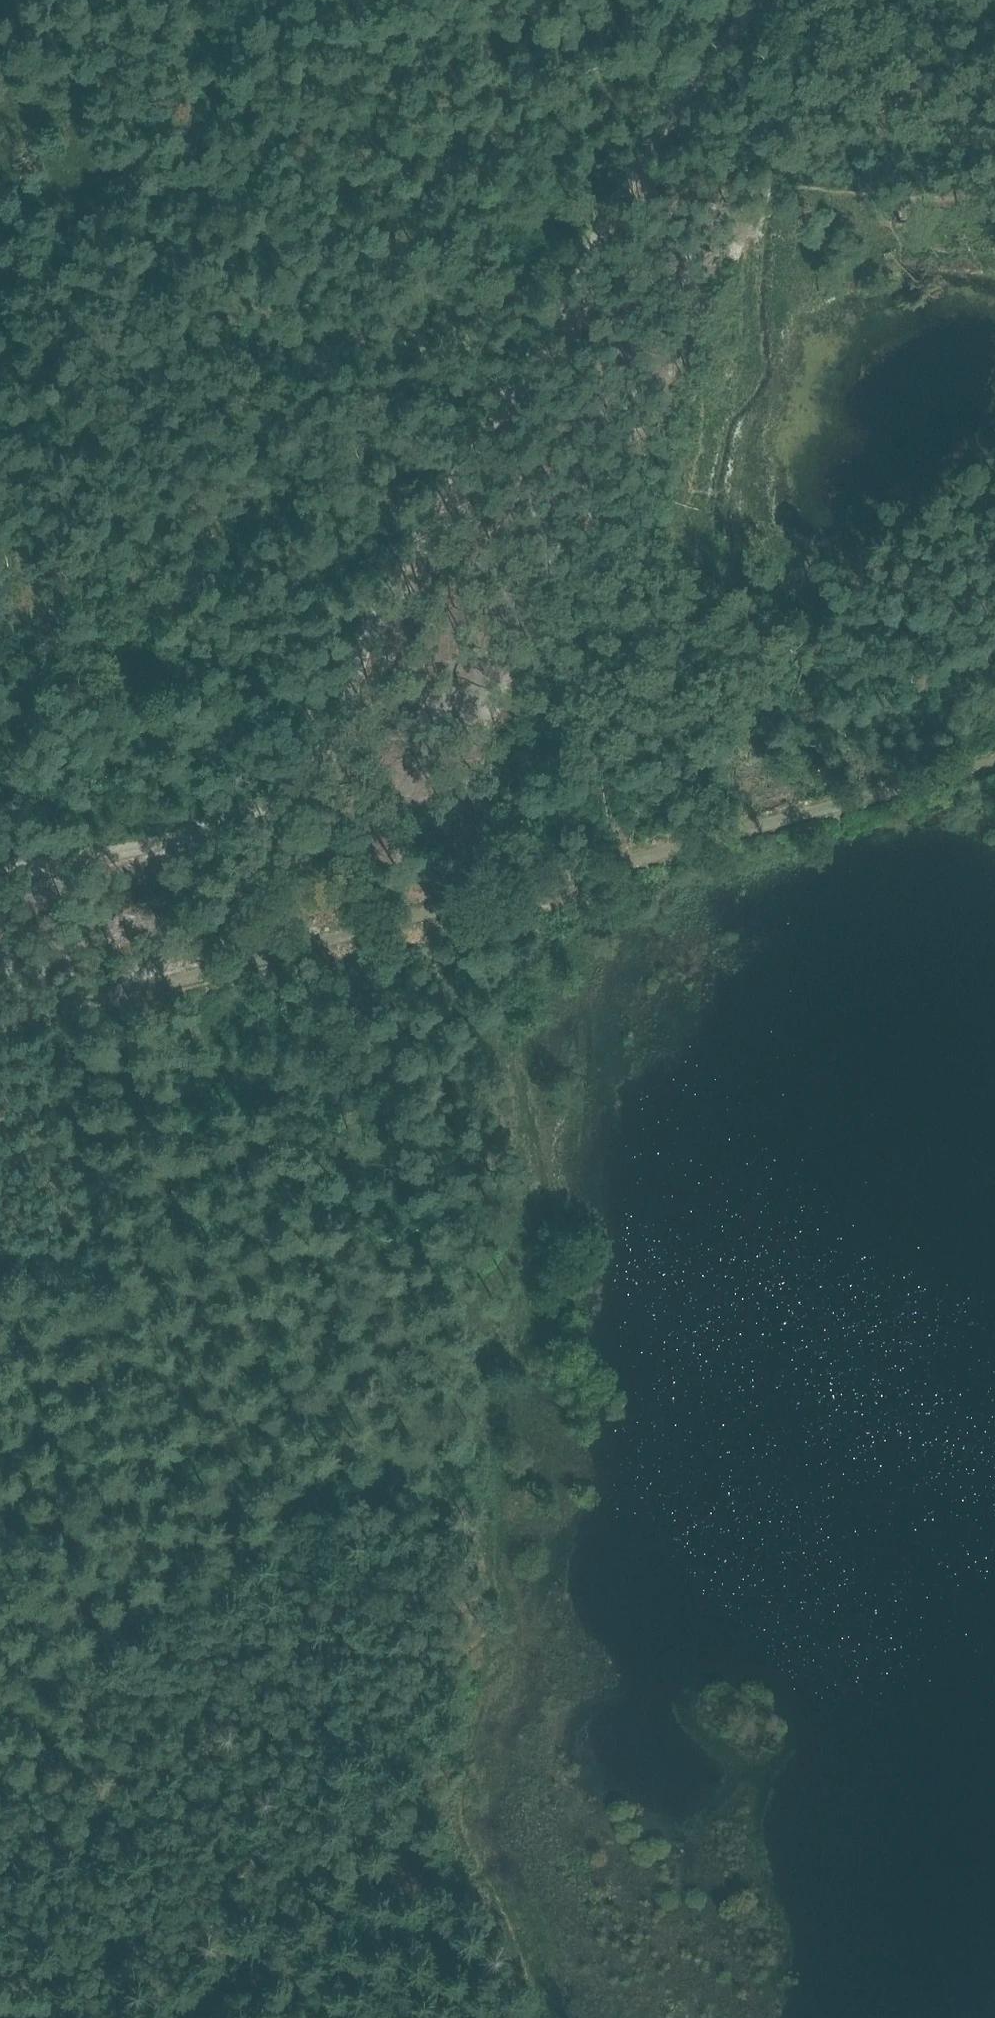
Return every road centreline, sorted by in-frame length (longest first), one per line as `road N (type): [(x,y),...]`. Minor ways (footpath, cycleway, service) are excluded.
road 1 (track): [(0,877),(214,828),(295,788),(319,760),(387,579),(433,483),(467,446),(747,0)]

